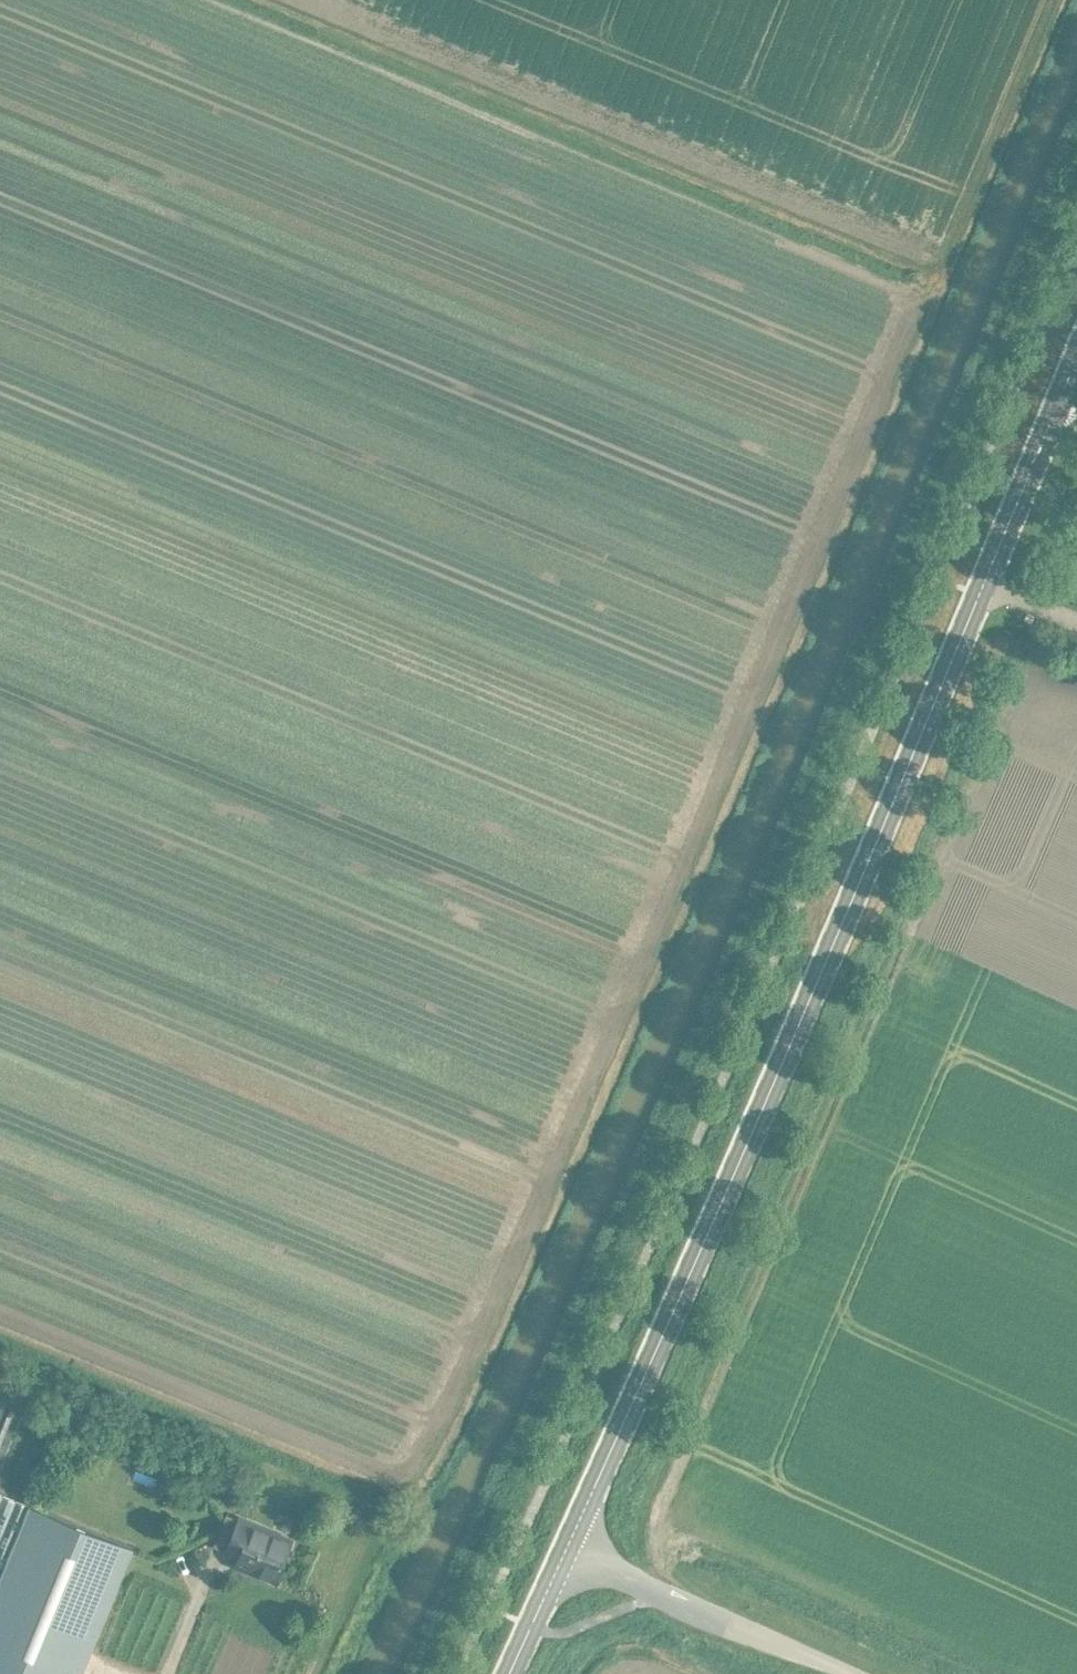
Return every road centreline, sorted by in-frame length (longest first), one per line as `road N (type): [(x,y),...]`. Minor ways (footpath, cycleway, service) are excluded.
road 1 (tertiary): [(566,1551),(766,1099),(1076,354)]
road 2 (unclassified): [(845,1673),(566,1551)]
road 3 (tertiary): [(510,1673),(566,1551)]

